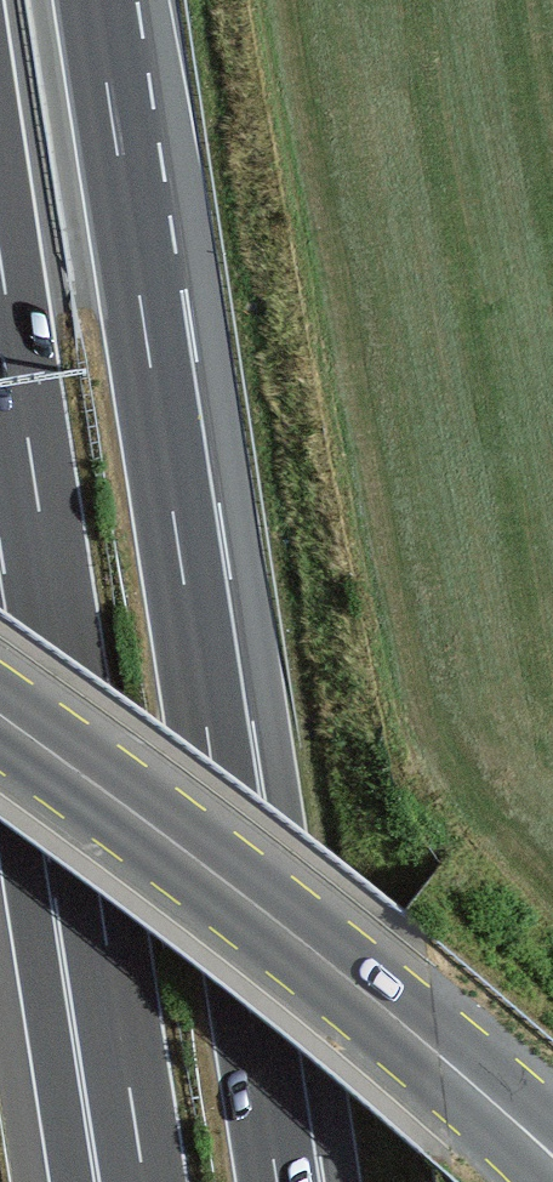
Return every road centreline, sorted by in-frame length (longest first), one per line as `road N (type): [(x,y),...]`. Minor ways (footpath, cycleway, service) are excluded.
road 1 (motorway): [(277,1181),(94,0)]
road 2 (motorway): [(0,263),(140,1163)]
road 3 (primary): [(552,1156),(302,941),(0,715)]

